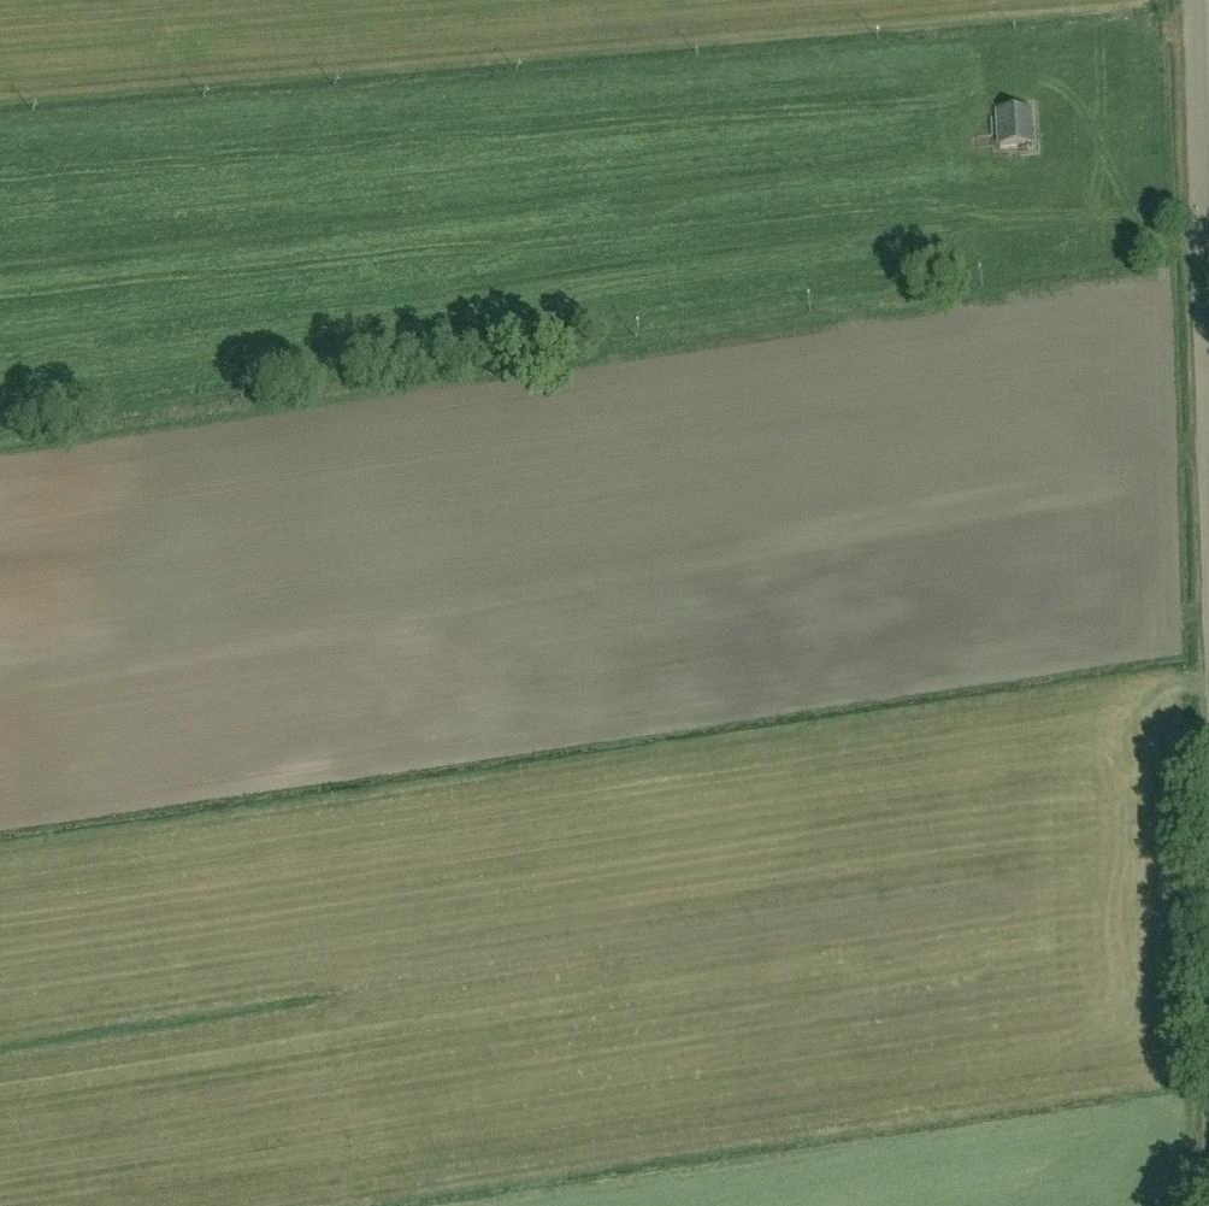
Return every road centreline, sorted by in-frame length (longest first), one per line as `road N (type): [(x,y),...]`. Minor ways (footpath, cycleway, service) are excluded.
road 1 (unclassified): [(1208,375),(1197,0)]

